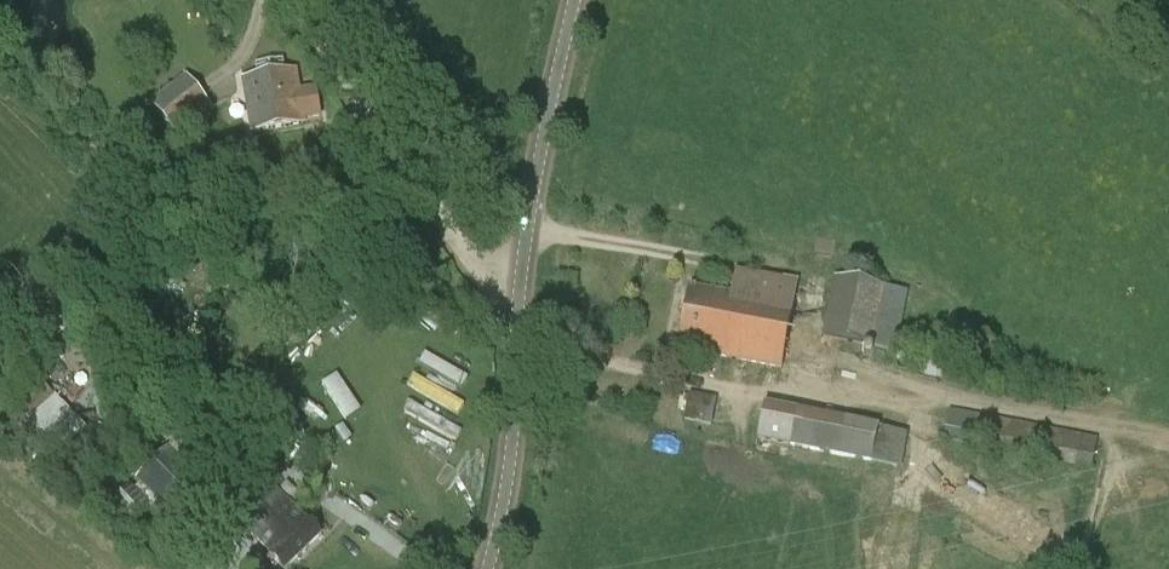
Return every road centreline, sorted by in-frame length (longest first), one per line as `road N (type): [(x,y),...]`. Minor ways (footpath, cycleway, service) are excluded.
road 1 (track): [(528,228),(816,279),(806,368),(1168,439)]
road 2 (unclassified): [(488,568),(515,424),(518,301),(534,183),(578,0)]
road 3 (track): [(518,301),(470,259),(290,0)]

